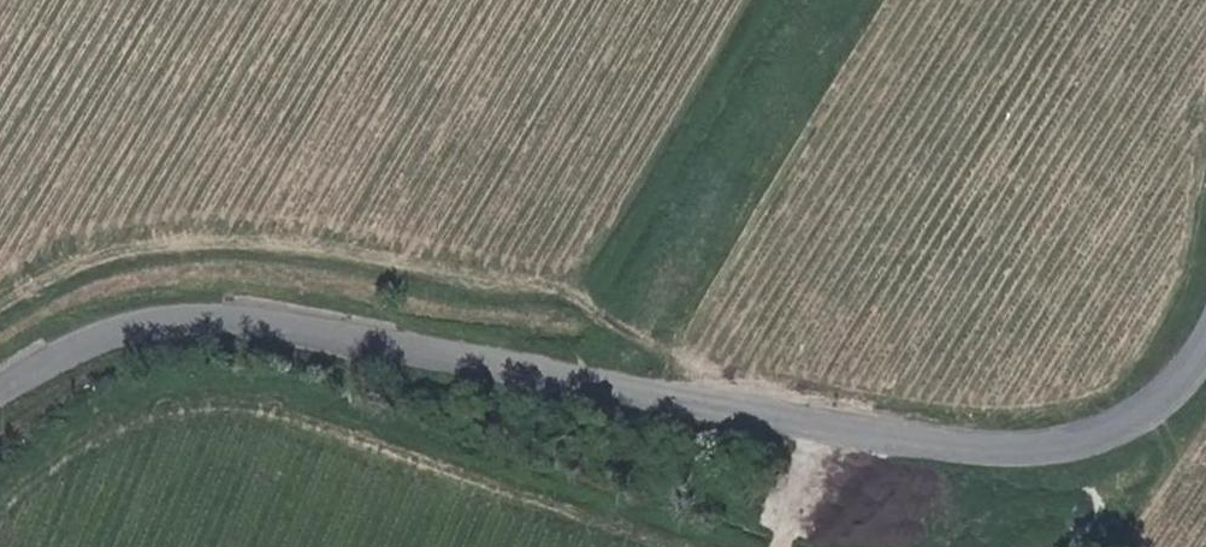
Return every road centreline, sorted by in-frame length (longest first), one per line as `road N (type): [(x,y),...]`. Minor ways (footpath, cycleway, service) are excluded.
road 1 (tertiary): [(0,380),(114,336),(205,314),(313,324),(942,452),(1049,450),(1099,439),(1175,402),(1205,364)]
road 2 (track): [(686,546),(238,399),(193,396),(138,409),(63,452),(0,514)]
road 3 (track): [(849,433),(794,534),(777,546)]

